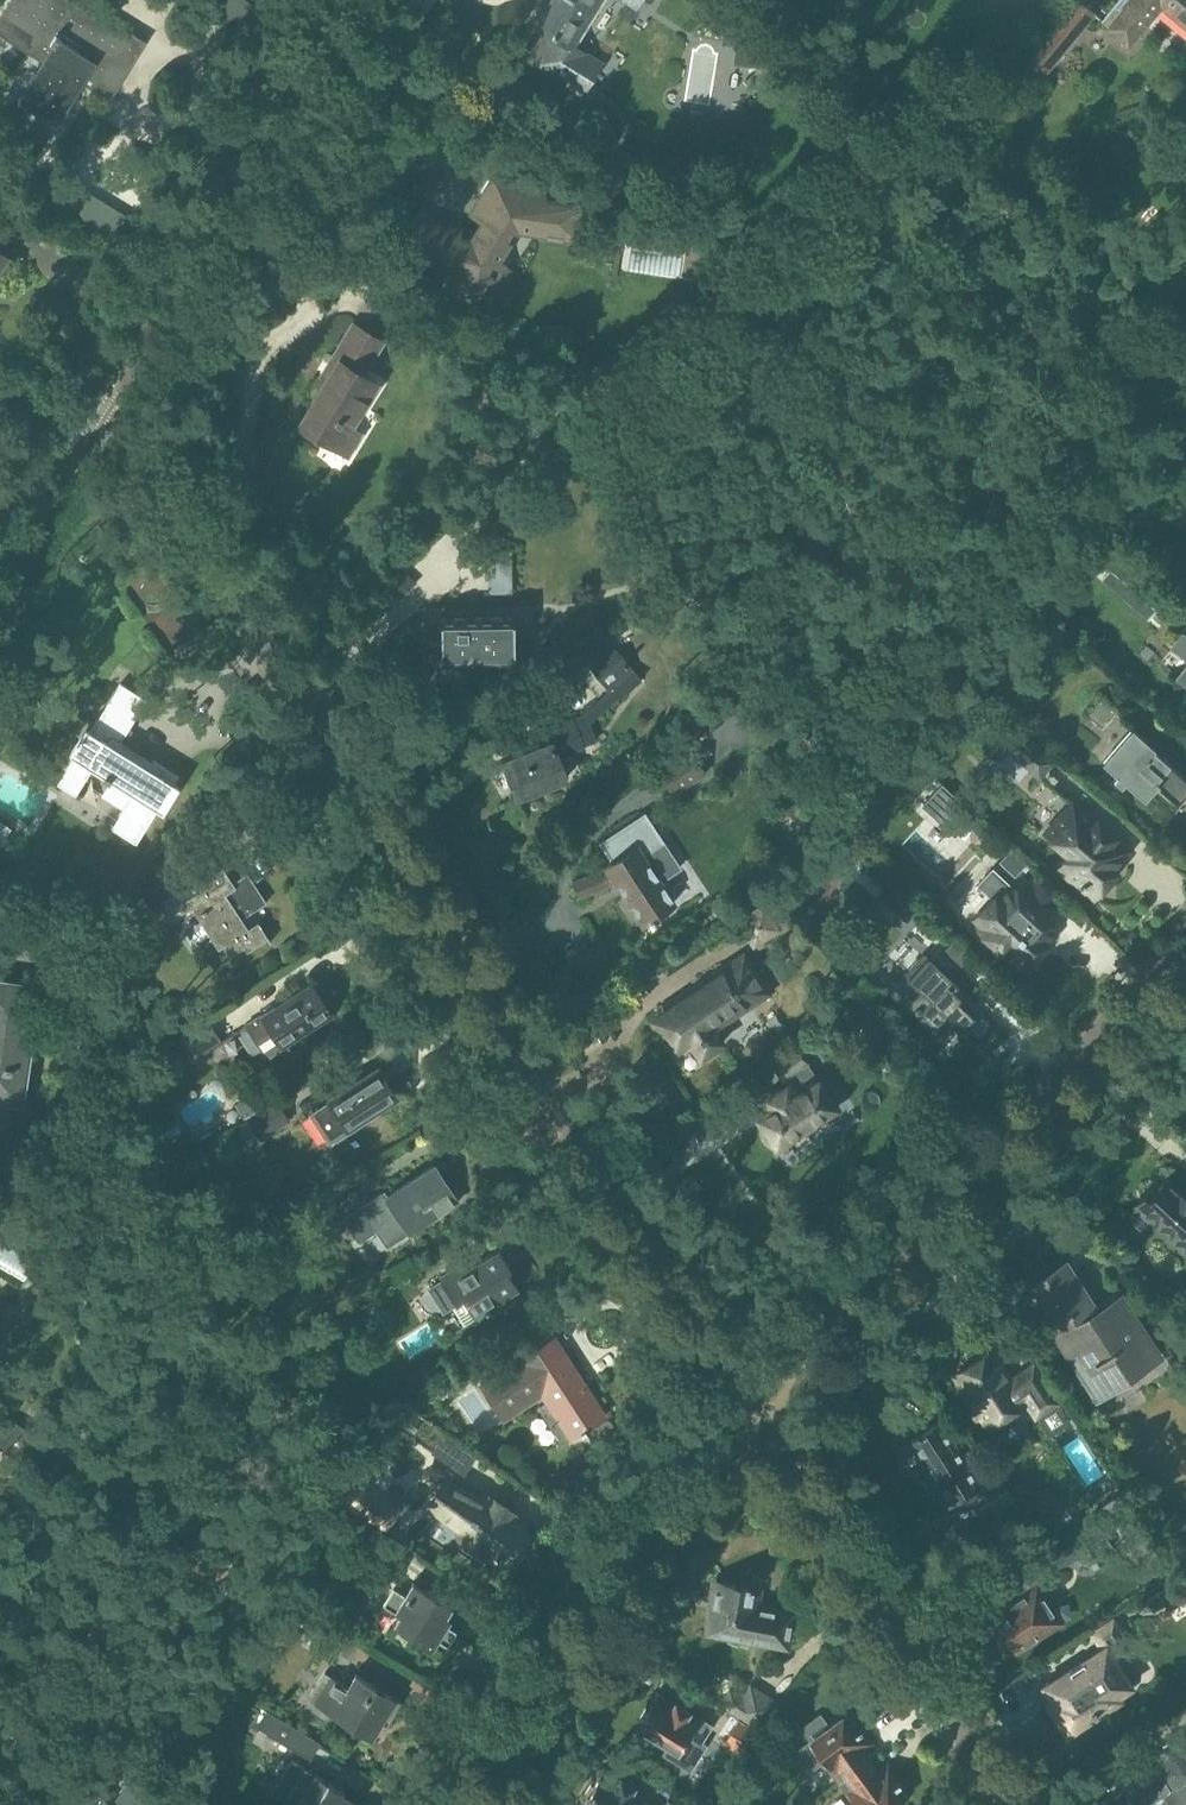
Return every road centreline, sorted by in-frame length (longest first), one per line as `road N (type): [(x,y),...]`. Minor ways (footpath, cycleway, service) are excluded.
road 1 (residential): [(738,1398),(137,472),(83,411)]
road 2 (residential): [(738,1398),(1185,938)]
road 3 (secondary): [(334,0),(83,411)]
road 4 (residential): [(490,1804),(738,1398)]
road 5 (residential): [(984,1804),(738,1398)]
road 6 (secondary): [(83,411),(0,542)]

